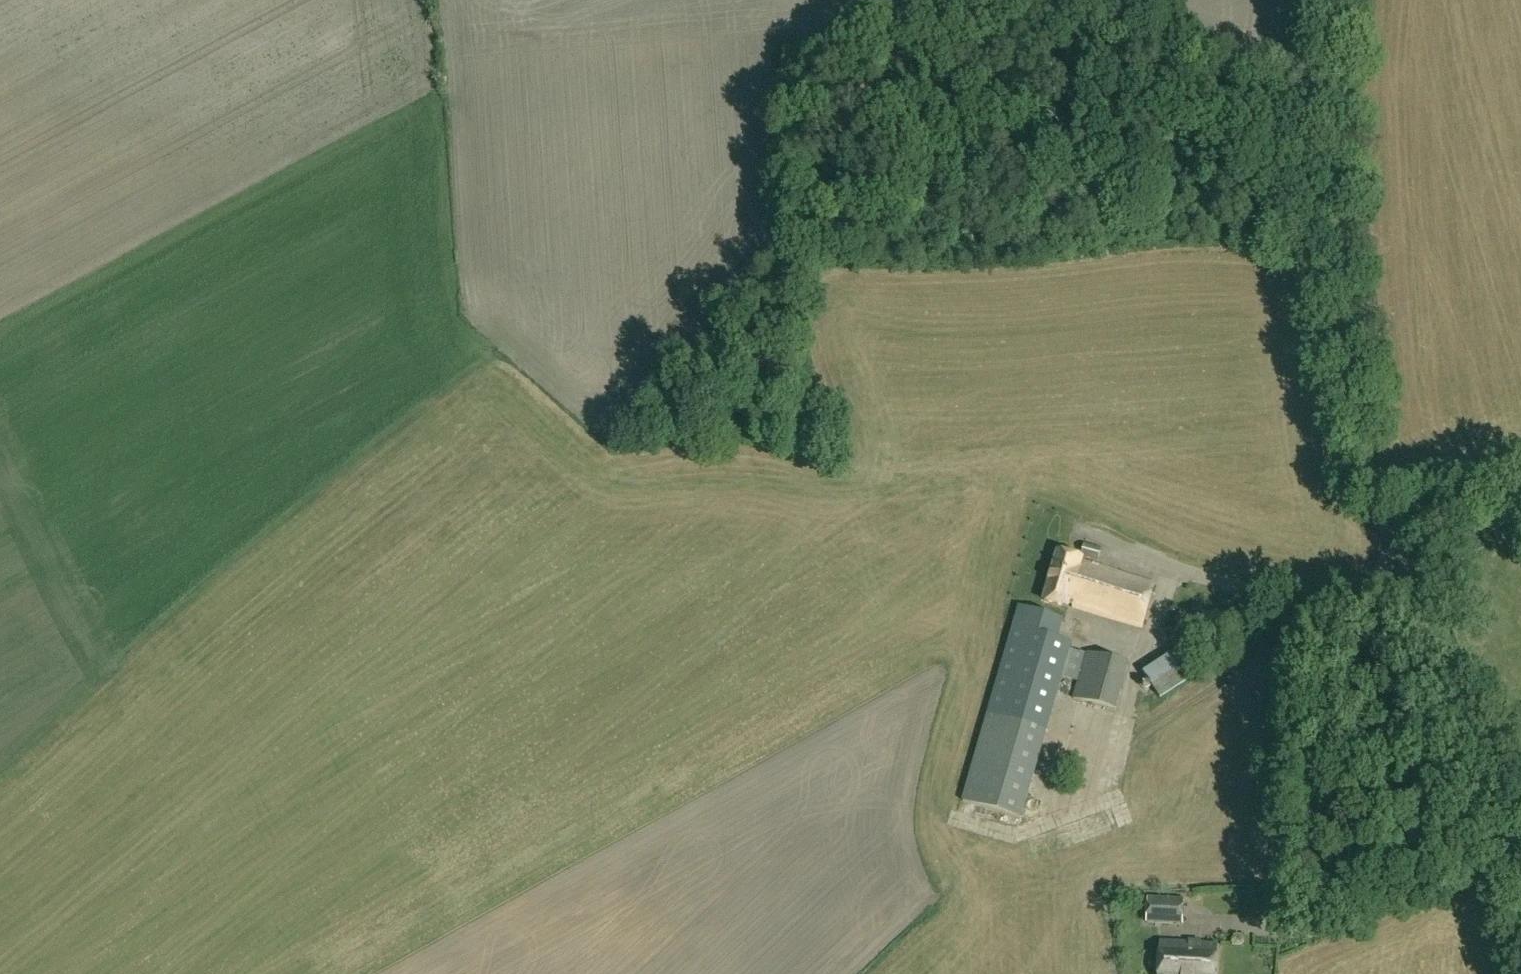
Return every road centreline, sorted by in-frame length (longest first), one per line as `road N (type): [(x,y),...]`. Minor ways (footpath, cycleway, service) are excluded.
road 1 (unclassified): [(1520,880),(1397,566),(1349,363),(1336,234),(1340,0)]

